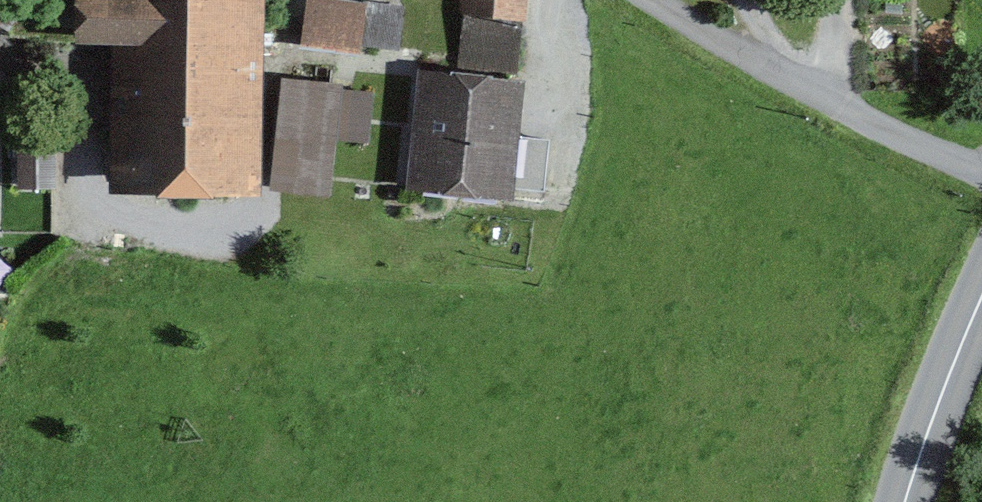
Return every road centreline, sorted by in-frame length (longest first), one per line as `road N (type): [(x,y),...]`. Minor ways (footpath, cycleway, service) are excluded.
road 1 (unclassified): [(981,165),(814,88),(659,0)]
road 2 (tertiary): [(905,501),(981,292)]

